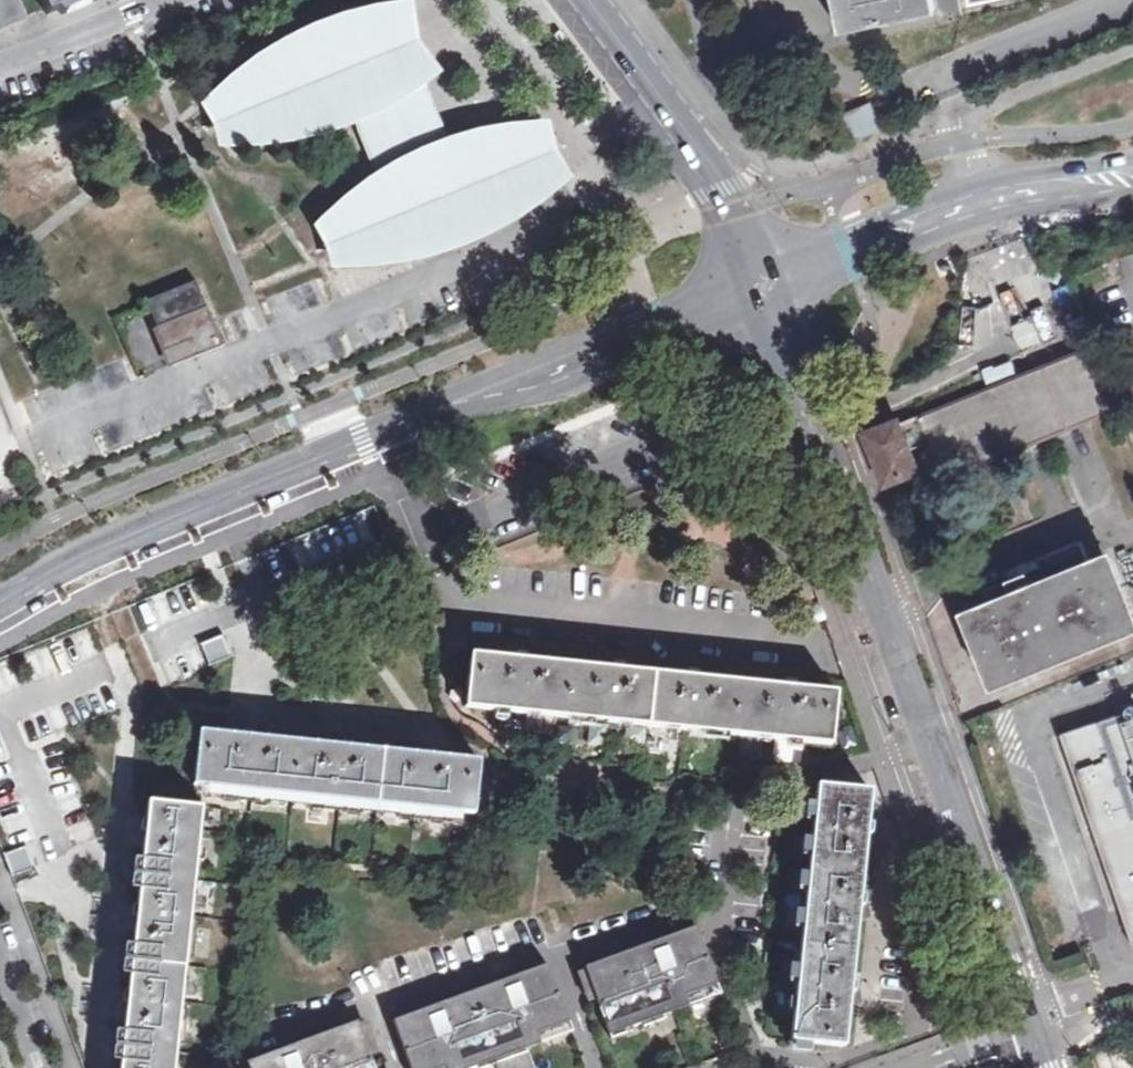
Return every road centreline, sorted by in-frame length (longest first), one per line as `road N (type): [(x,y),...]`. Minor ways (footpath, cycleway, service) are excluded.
road 1 (secondary): [(0,596),(119,534),(773,285)]
road 2 (residential): [(889,646),(860,656),(452,610)]
road 3 (tertiary): [(889,646),(1025,1027)]
road 4 (tertiary): [(773,285),(889,646)]
road 5 (secondary): [(773,285),(972,208),(1132,176)]
road 6 (tertiary): [(773,285),(737,208),(584,0)]
road 7 (residential): [(163,0),(0,68)]

